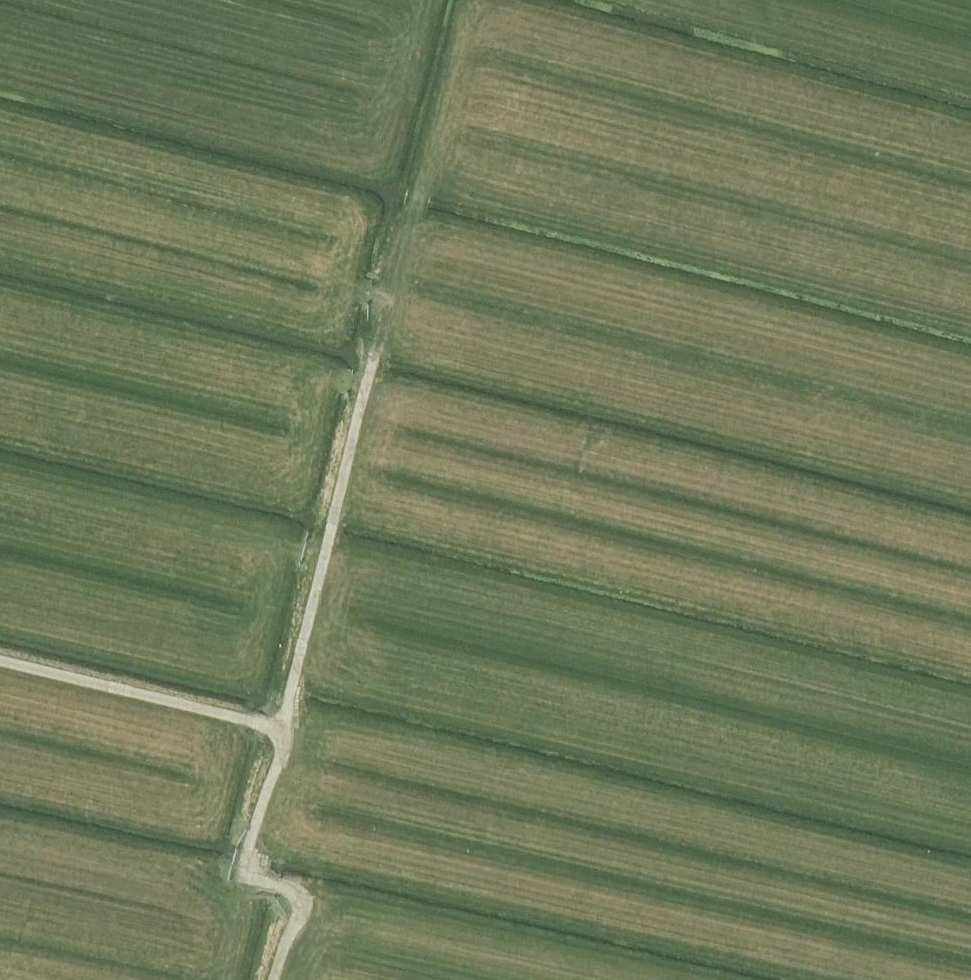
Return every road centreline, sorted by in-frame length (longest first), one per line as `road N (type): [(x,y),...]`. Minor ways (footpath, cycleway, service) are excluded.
road 1 (track): [(275,979),(302,903),(245,873),(371,353)]
road 2 (track): [(284,729),(0,661)]

